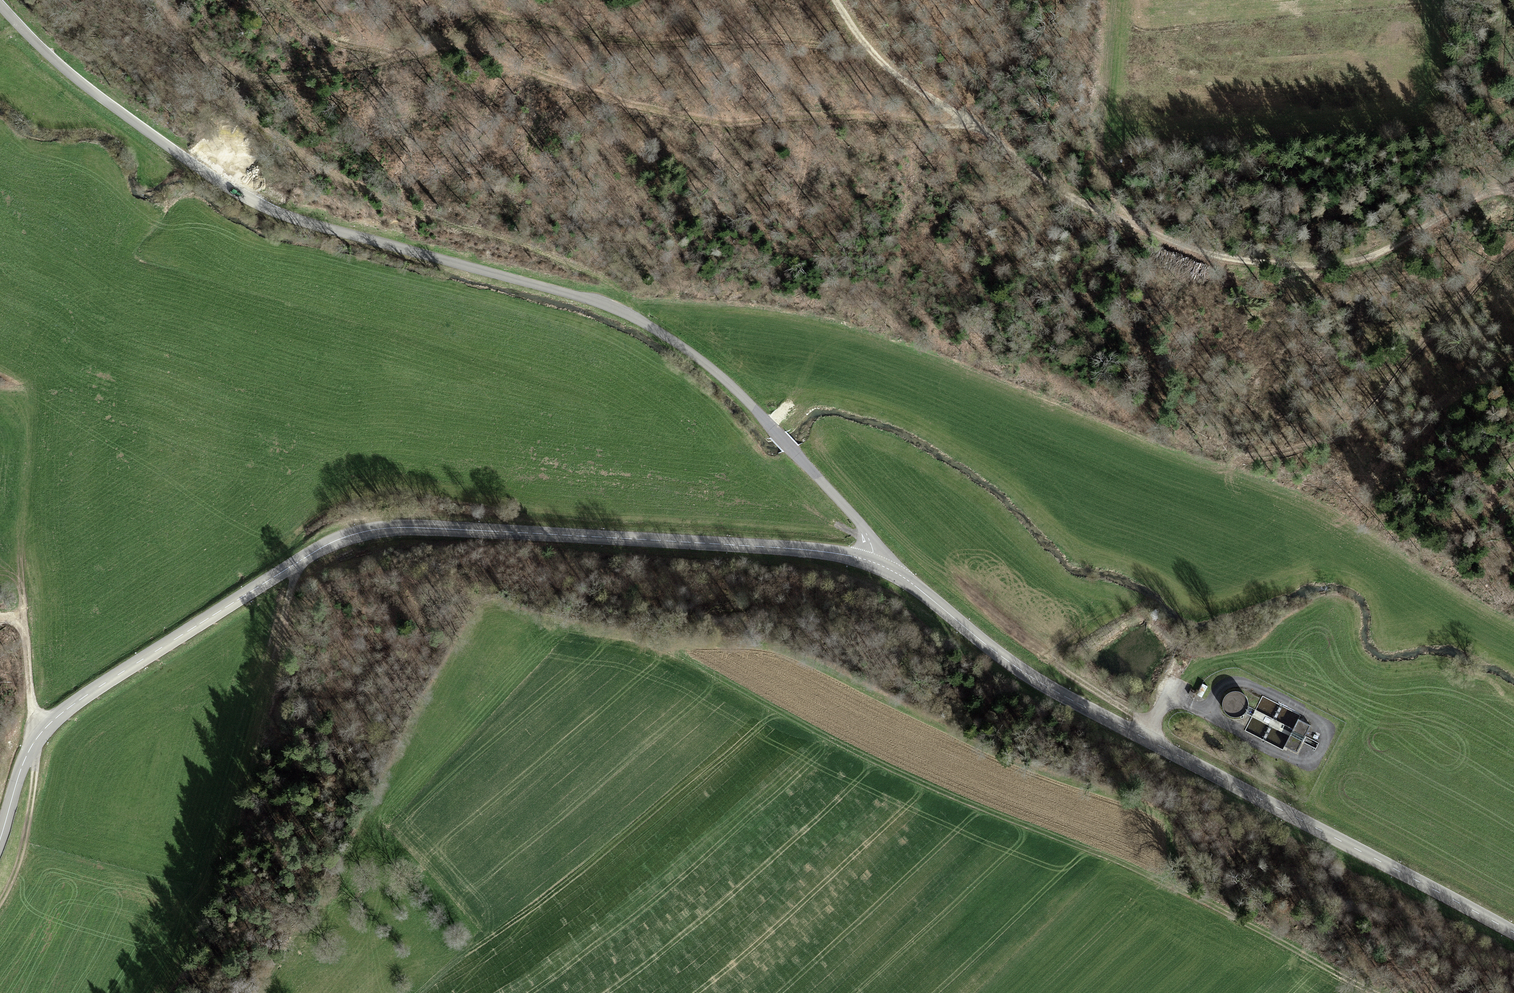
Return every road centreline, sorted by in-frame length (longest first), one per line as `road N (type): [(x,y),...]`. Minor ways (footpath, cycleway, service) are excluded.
road 1 (tertiary): [(0,4),(109,104),(254,201),(607,305),(689,350),(862,527),(875,562)]
road 2 (track): [(408,576),(639,638),(860,757),(1168,885),(1374,992)]
road 3 (tertiary): [(875,562),(829,551),(393,526),(323,546),(56,717),(20,766),(0,836)]
road 4 (tertiary): [(1513,932),(1034,678),(875,562)]
road 5 (track): [(1513,195),(1485,194),(1456,206),(1371,260),(1232,263),(1073,201),(980,126)]
road 6 (track): [(636,317),(608,282),(572,264),(419,213),(300,154),(257,118),(220,68)]
road 7 (track): [(0,616),(22,620),(35,739),(23,851),(0,902)]
road 8 (track): [(835,0),(887,68),(980,126)]
road 9 (track): [(1442,93),(1479,125),(1507,166),(1512,195)]

